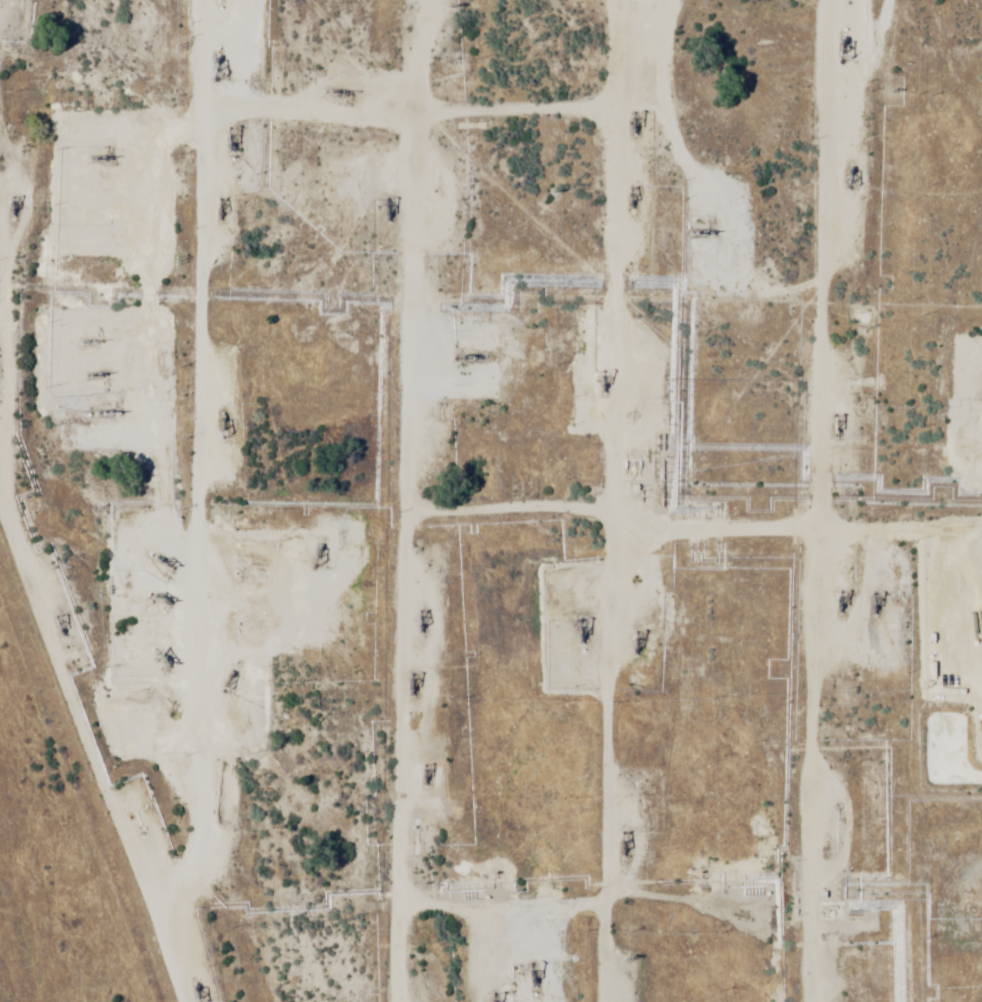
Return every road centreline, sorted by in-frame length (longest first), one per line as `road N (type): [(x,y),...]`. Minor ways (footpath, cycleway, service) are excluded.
road 1 (track): [(364,0),(365,542),(380,1001)]
road 2 (track): [(566,0),(559,131),(568,1001)]
road 3 (track): [(769,1001),(779,0)]
road 4 (track): [(195,906),(162,156),(175,131)]
road 5 (track): [(0,393),(36,460),(73,586),(227,1001)]
road 6 (track): [(365,542),(981,557)]
road 7 (track): [(160,0),(160,110),(175,131),(559,131)]
road 8 (track): [(0,183),(36,460)]

